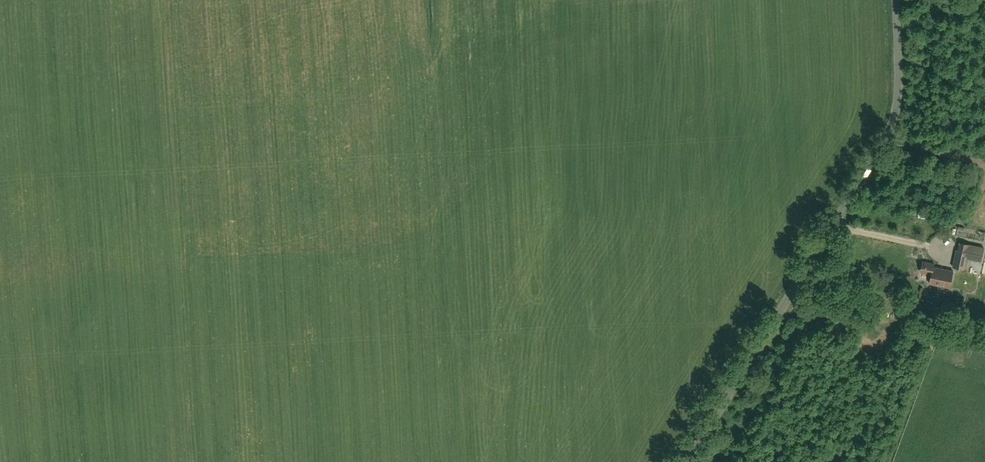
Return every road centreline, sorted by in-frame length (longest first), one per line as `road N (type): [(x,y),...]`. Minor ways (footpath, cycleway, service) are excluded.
road 1 (unclassified): [(690,461),(893,130),(898,0)]

